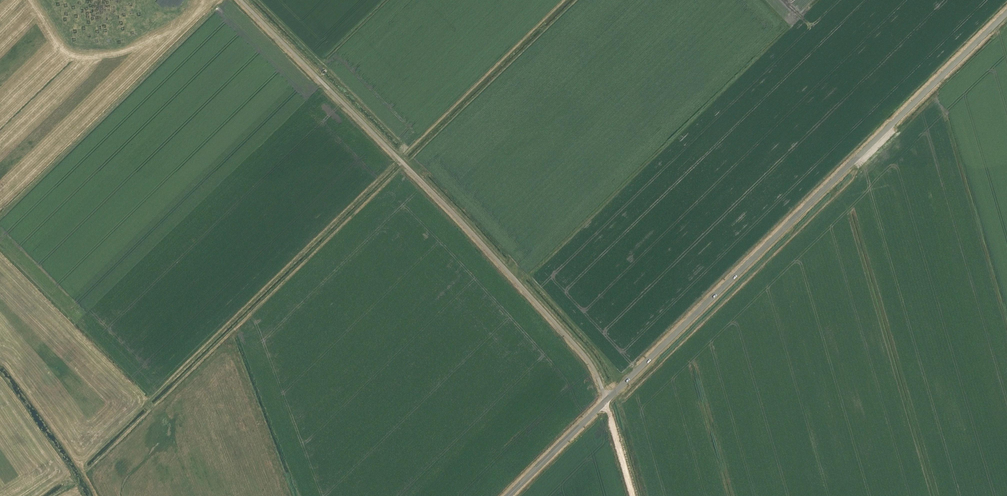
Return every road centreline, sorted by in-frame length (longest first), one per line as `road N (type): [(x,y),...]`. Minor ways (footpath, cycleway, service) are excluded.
road 1 (tertiary): [(606,400),(1006,12)]
road 2 (unclassified): [(606,400),(591,365),(548,316),(240,0)]
road 3 (track): [(46,0),(69,33),(88,40),(124,33),(187,0)]
road 4 (tertiary): [(509,495),(606,400)]

